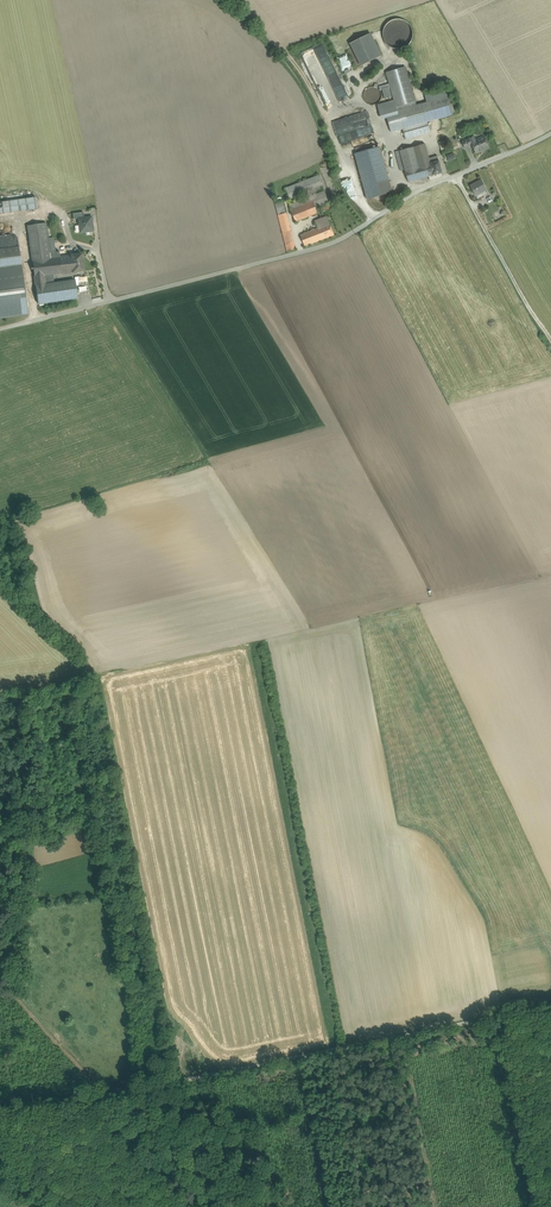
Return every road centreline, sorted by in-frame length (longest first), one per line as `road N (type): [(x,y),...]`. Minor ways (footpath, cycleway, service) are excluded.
road 1 (unclassified): [(550,1005),(0,1118)]
road 2 (track): [(457,176),(550,341)]

